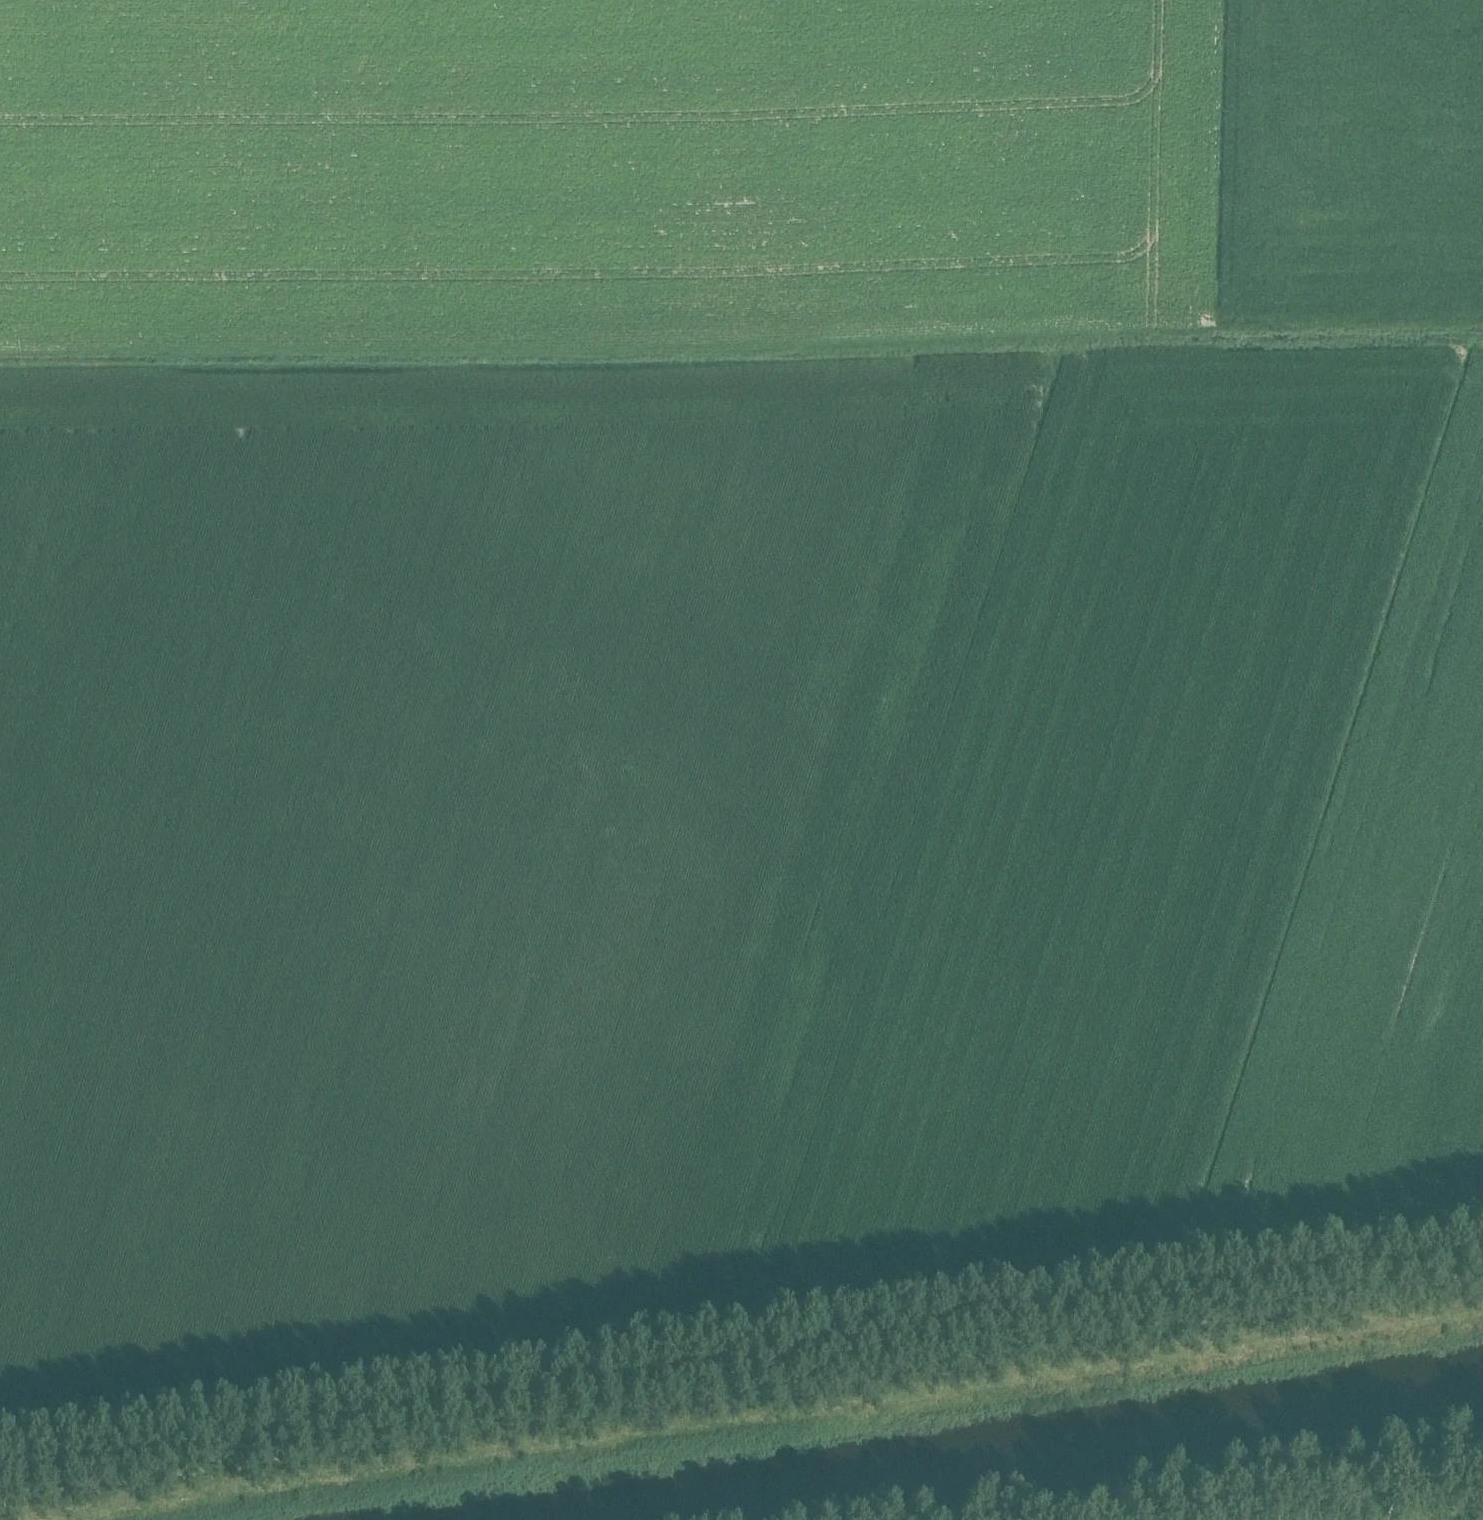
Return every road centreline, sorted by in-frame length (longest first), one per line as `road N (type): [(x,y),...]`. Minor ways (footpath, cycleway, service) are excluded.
road 1 (unclassified): [(1482,1281),(0,1499)]
road 2 (track): [(1482,1483),(1233,1519)]

